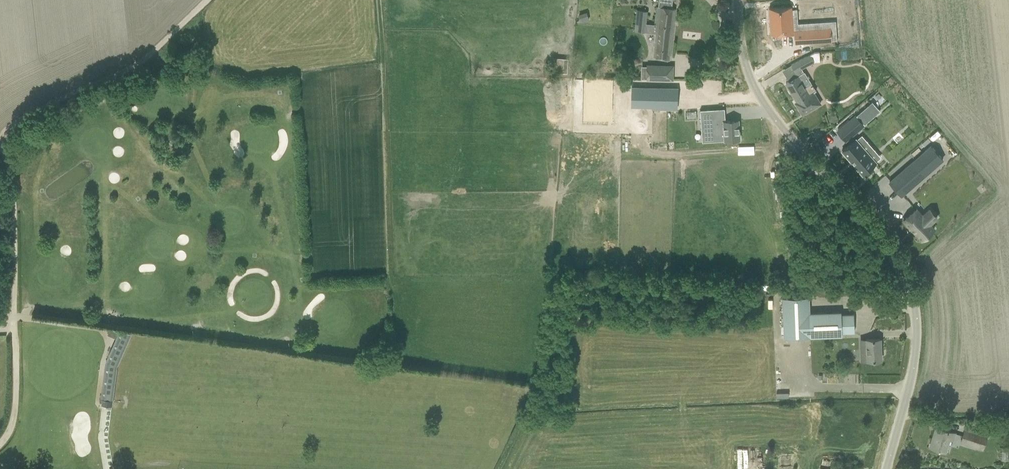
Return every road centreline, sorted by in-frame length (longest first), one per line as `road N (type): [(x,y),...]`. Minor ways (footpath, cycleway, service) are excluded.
road 1 (track): [(0,443),(14,407),(15,367),(5,145),(50,105),(128,72),(206,0)]
road 2 (unclassified): [(886,468),(913,371),(907,279),(758,93),(740,0)]

